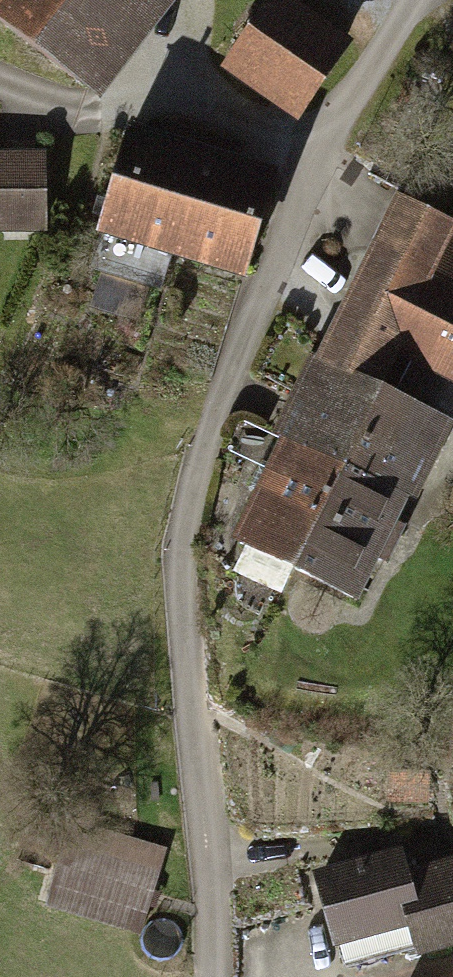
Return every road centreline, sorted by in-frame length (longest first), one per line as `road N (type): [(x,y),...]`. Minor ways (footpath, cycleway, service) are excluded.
road 1 (unclassified): [(213,976),(212,855),(182,588),(187,509),(212,418),(286,222),(413,0)]

